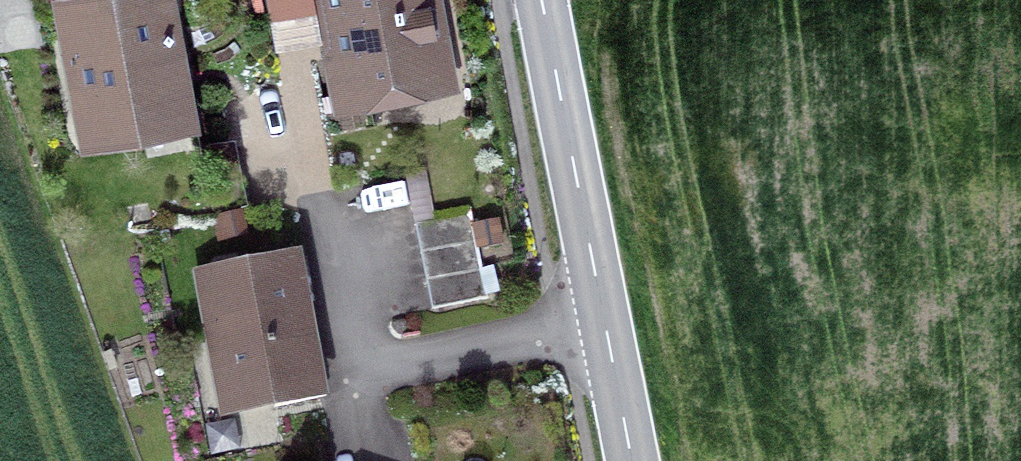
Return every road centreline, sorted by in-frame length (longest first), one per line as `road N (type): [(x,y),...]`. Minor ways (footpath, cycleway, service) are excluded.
road 1 (residential): [(599,313),(376,381),(327,185)]
road 2 (secondary): [(539,0),(599,313)]
road 3 (secondary): [(599,313),(629,460)]

